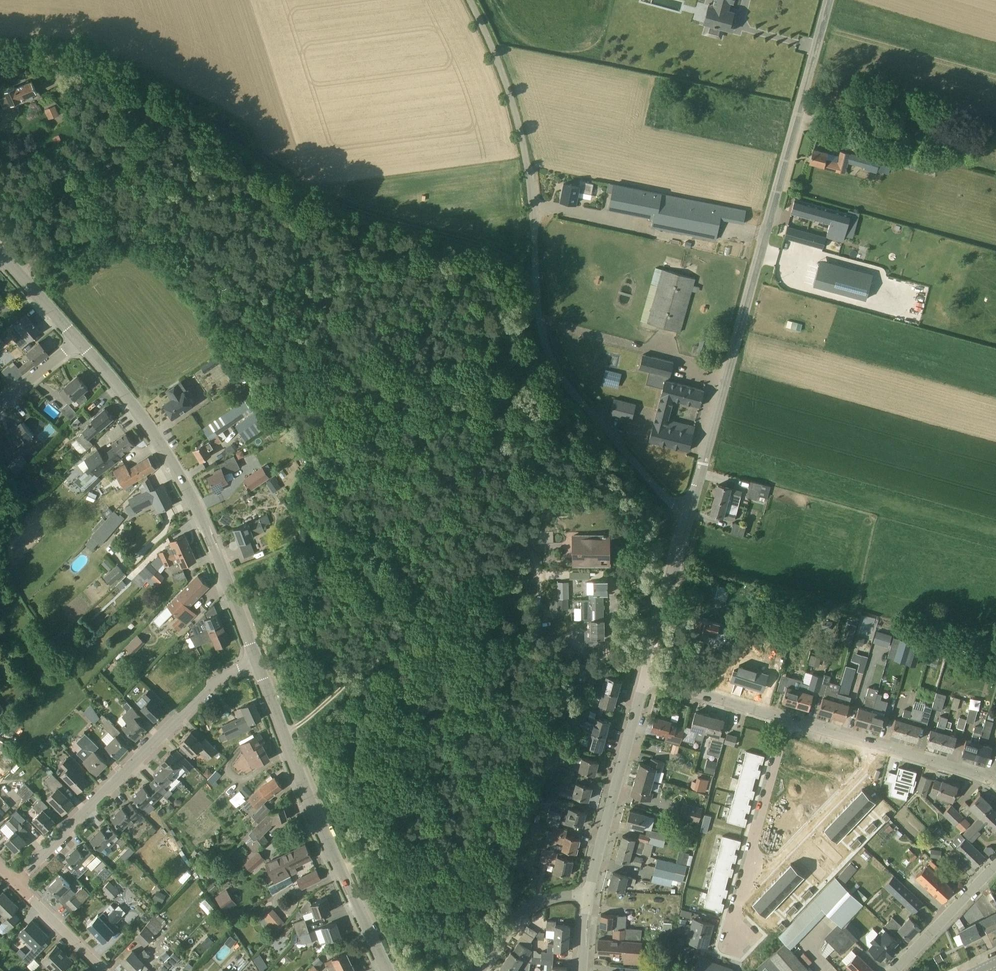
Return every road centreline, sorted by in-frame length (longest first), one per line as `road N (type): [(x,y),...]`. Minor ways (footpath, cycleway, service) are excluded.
road 1 (track): [(338,871),(401,821),(535,659),(532,556),(517,540),(493,537),(279,733)]
road 2 (unclassified): [(689,514),(647,480),(578,401),(542,341),(530,199),(510,105),(467,0)]
road 3 (unclassified): [(689,514),(828,0)]
road 4 (track): [(128,107),(179,109),(348,209),(533,266)]
road 5 (secondary): [(252,664),(208,537),(174,471),(75,342)]
road 6 (secondary): [(384,970),(252,664)]
road 7 (residential): [(19,886),(212,684),(252,664)]
road 8 (residential): [(588,897),(640,676)]
road 9 (residential): [(879,742),(866,772),(770,867),(744,870)]
road 10 (unclassified): [(640,676),(689,514)]
road 11 (residential): [(744,870),(783,715)]
road 12 (residential): [(893,970),(995,858)]
road 13 (residential): [(783,715),(640,676)]
road 14 (residential): [(479,970),(526,906),(551,895),(588,897)]
road 15 (residential): [(995,781),(879,742)]
road 16 (residential): [(105,970),(19,886)]

